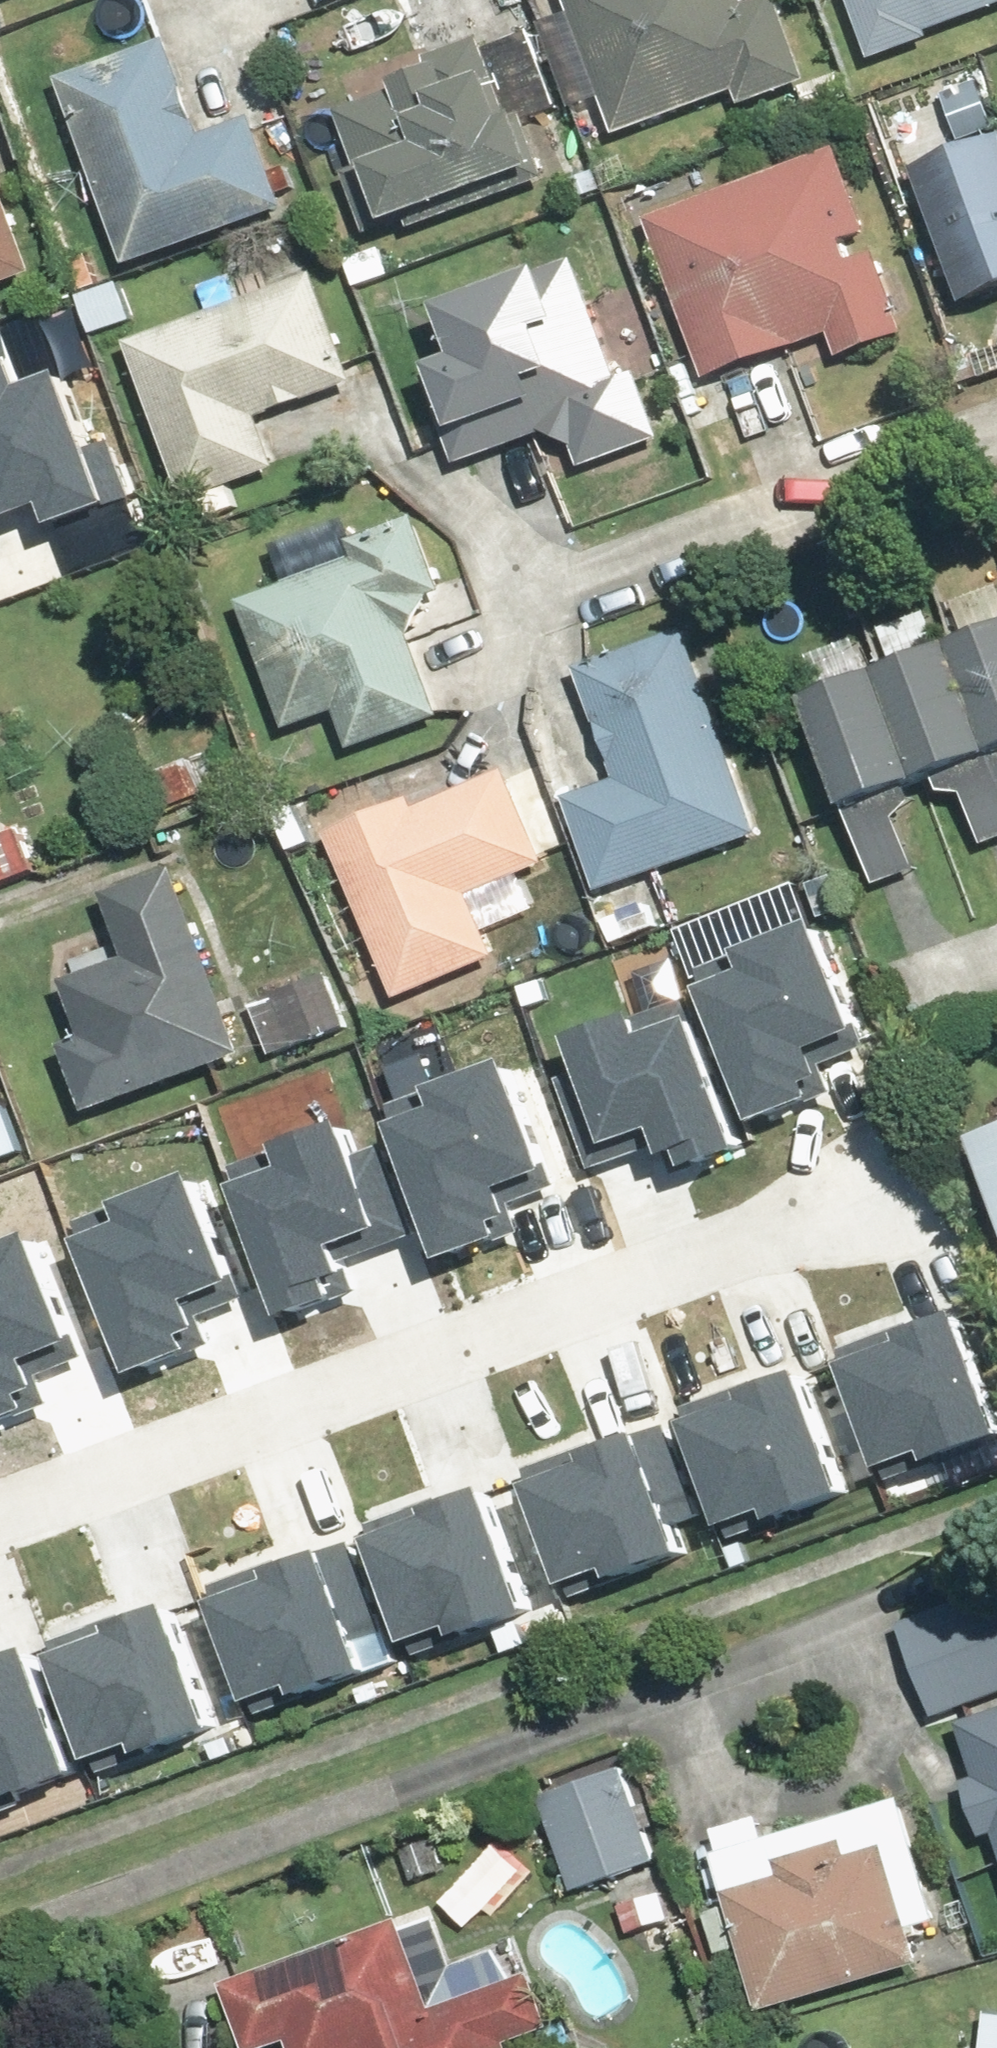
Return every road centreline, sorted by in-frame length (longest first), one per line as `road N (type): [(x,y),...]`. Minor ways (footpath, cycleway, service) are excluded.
road 1 (residential): [(0,1497),(858,1182)]

